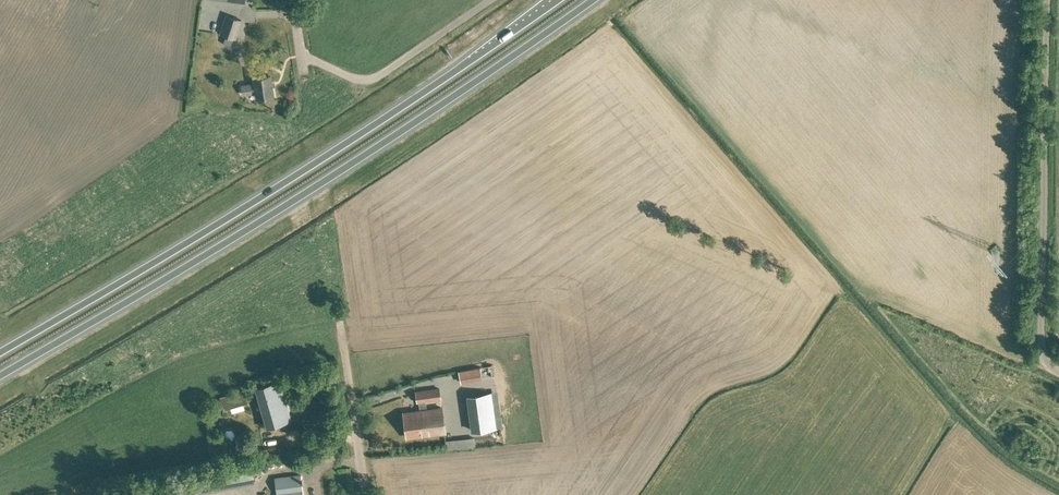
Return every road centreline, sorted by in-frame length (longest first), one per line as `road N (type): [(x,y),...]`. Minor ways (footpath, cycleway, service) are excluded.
road 1 (trunk): [(0,375),(280,208),(591,0)]
road 2 (trunk): [(556,0),(259,199),(0,354)]
road 3 (unclassified): [(1058,375),(1040,356),(1047,0)]
road 4 (unclassified): [(366,494),(341,325)]

